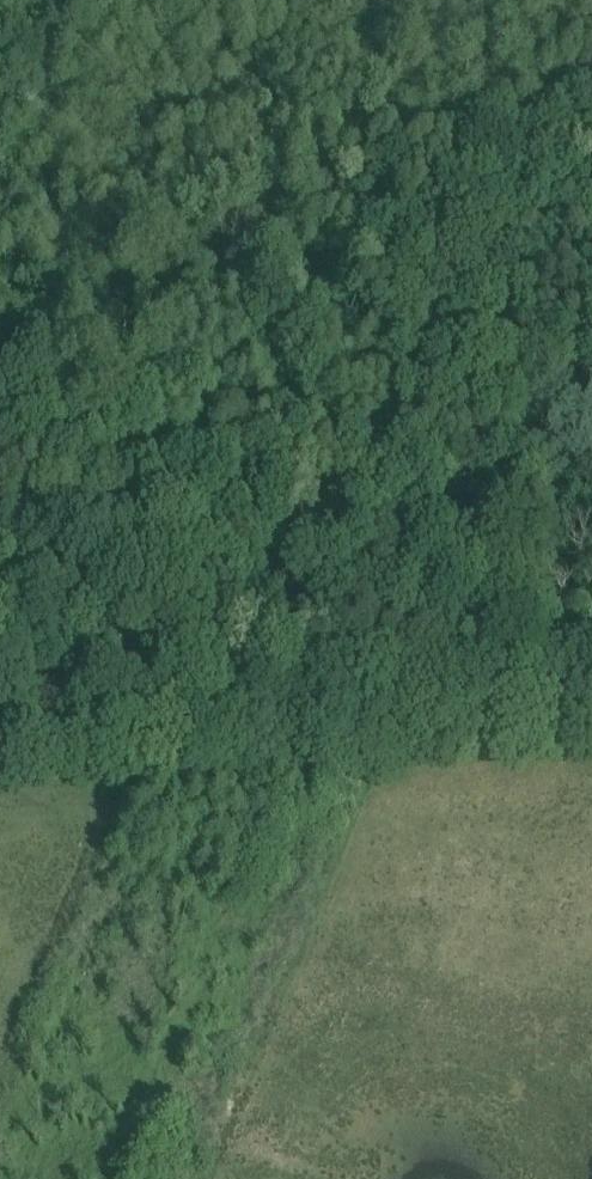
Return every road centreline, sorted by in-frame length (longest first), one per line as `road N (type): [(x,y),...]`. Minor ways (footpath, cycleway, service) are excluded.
road 1 (track): [(0,741),(591,705)]

